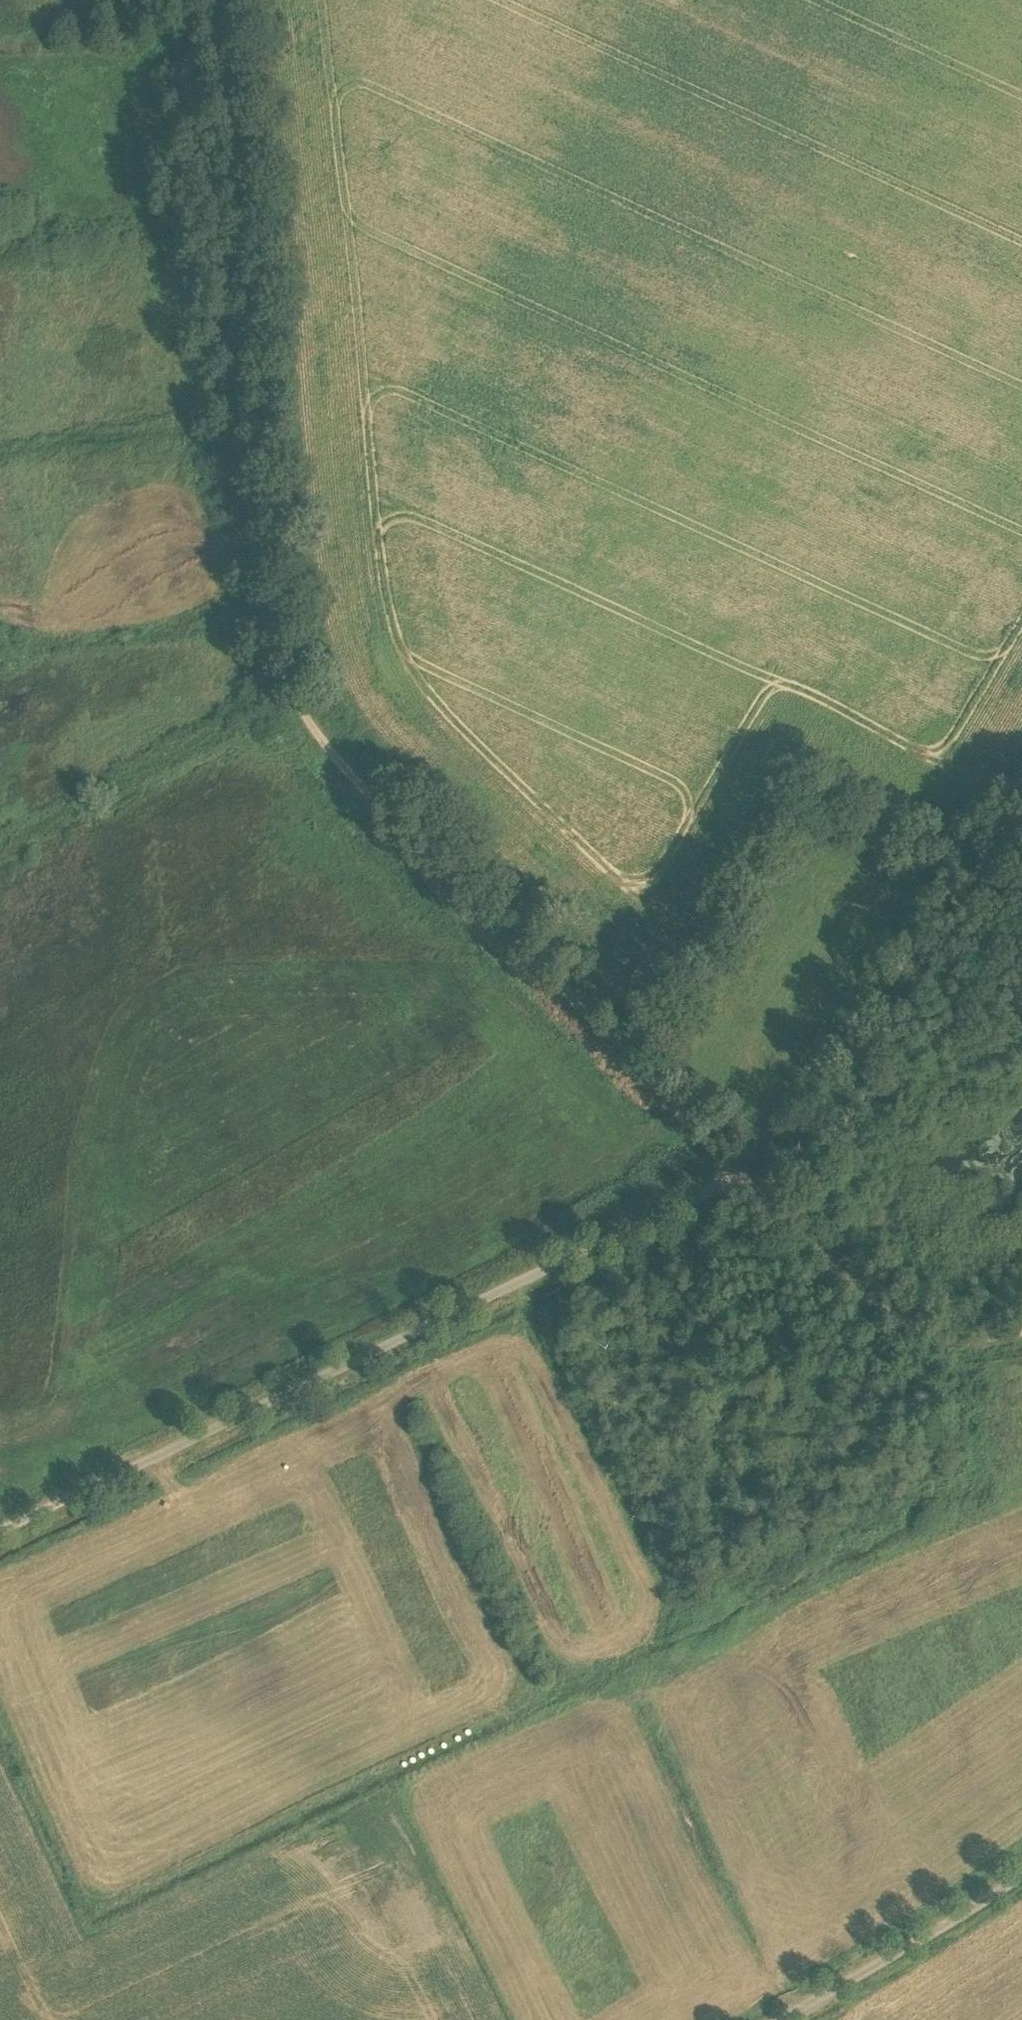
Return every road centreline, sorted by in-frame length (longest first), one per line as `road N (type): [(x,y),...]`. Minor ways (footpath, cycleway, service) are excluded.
road 1 (track): [(1021,1332),(928,1336),(884,1316),(519,959),(318,741)]
road 2 (unclassified): [(0,1534),(742,1173)]
road 3 (track): [(318,741),(283,678),(201,0)]
road 4 (track): [(318,741),(244,740),(0,862)]
road 5 (unclassified): [(783,2019),(1021,1871)]

